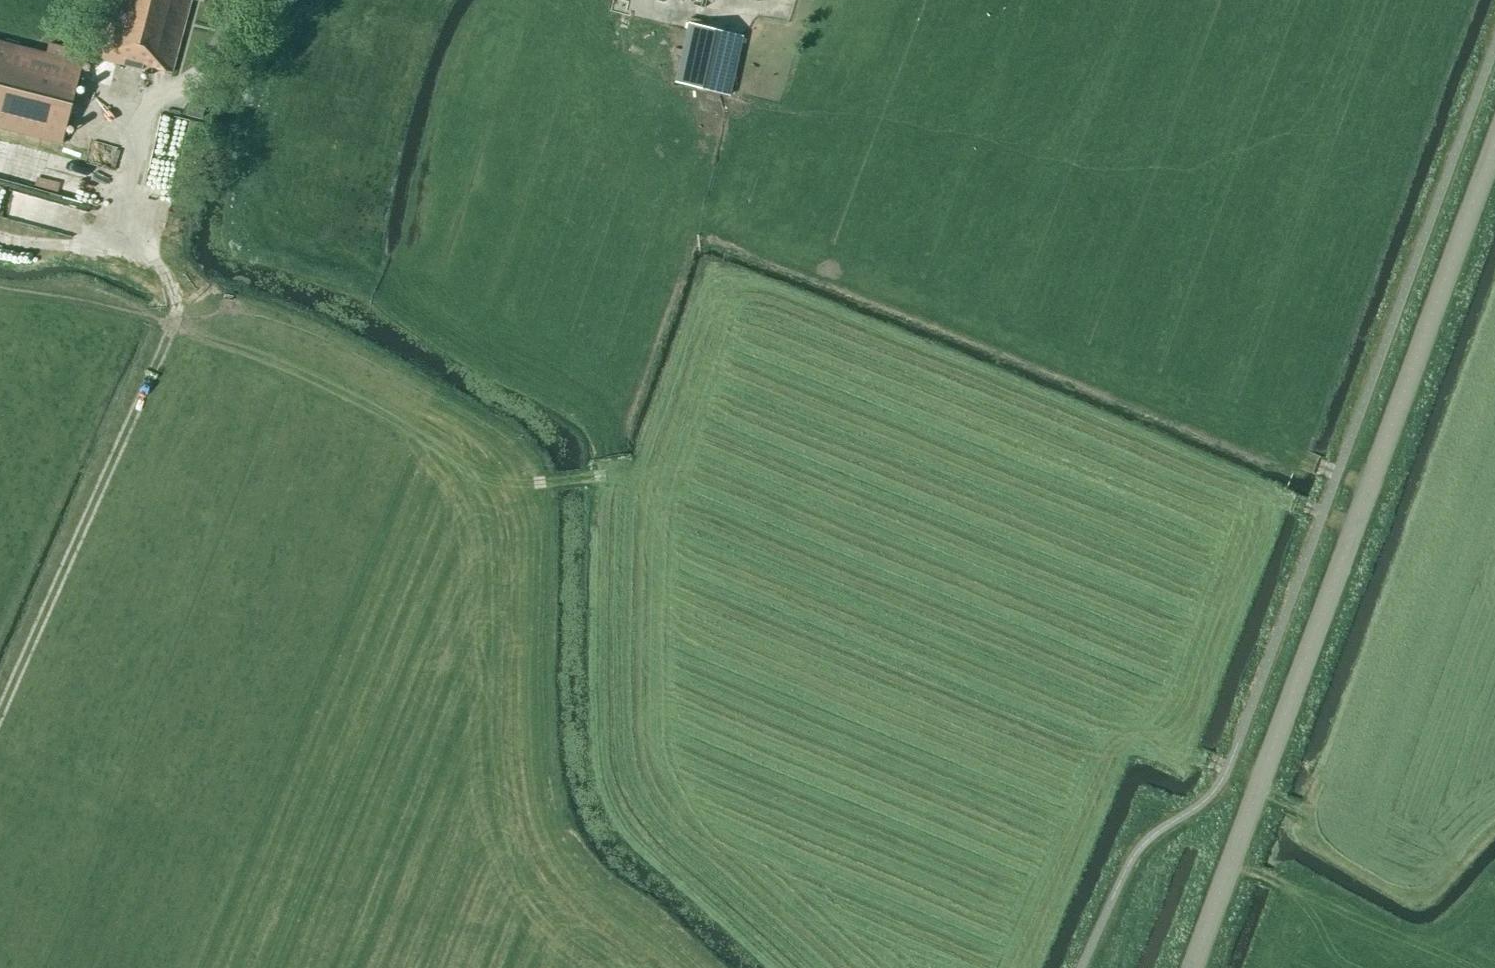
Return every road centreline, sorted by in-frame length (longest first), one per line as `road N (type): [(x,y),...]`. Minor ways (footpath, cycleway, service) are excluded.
road 1 (tertiary): [(1192,967),(1494,145)]
road 2 (track): [(0,239),(155,258),(172,291),(171,332),(0,711)]

